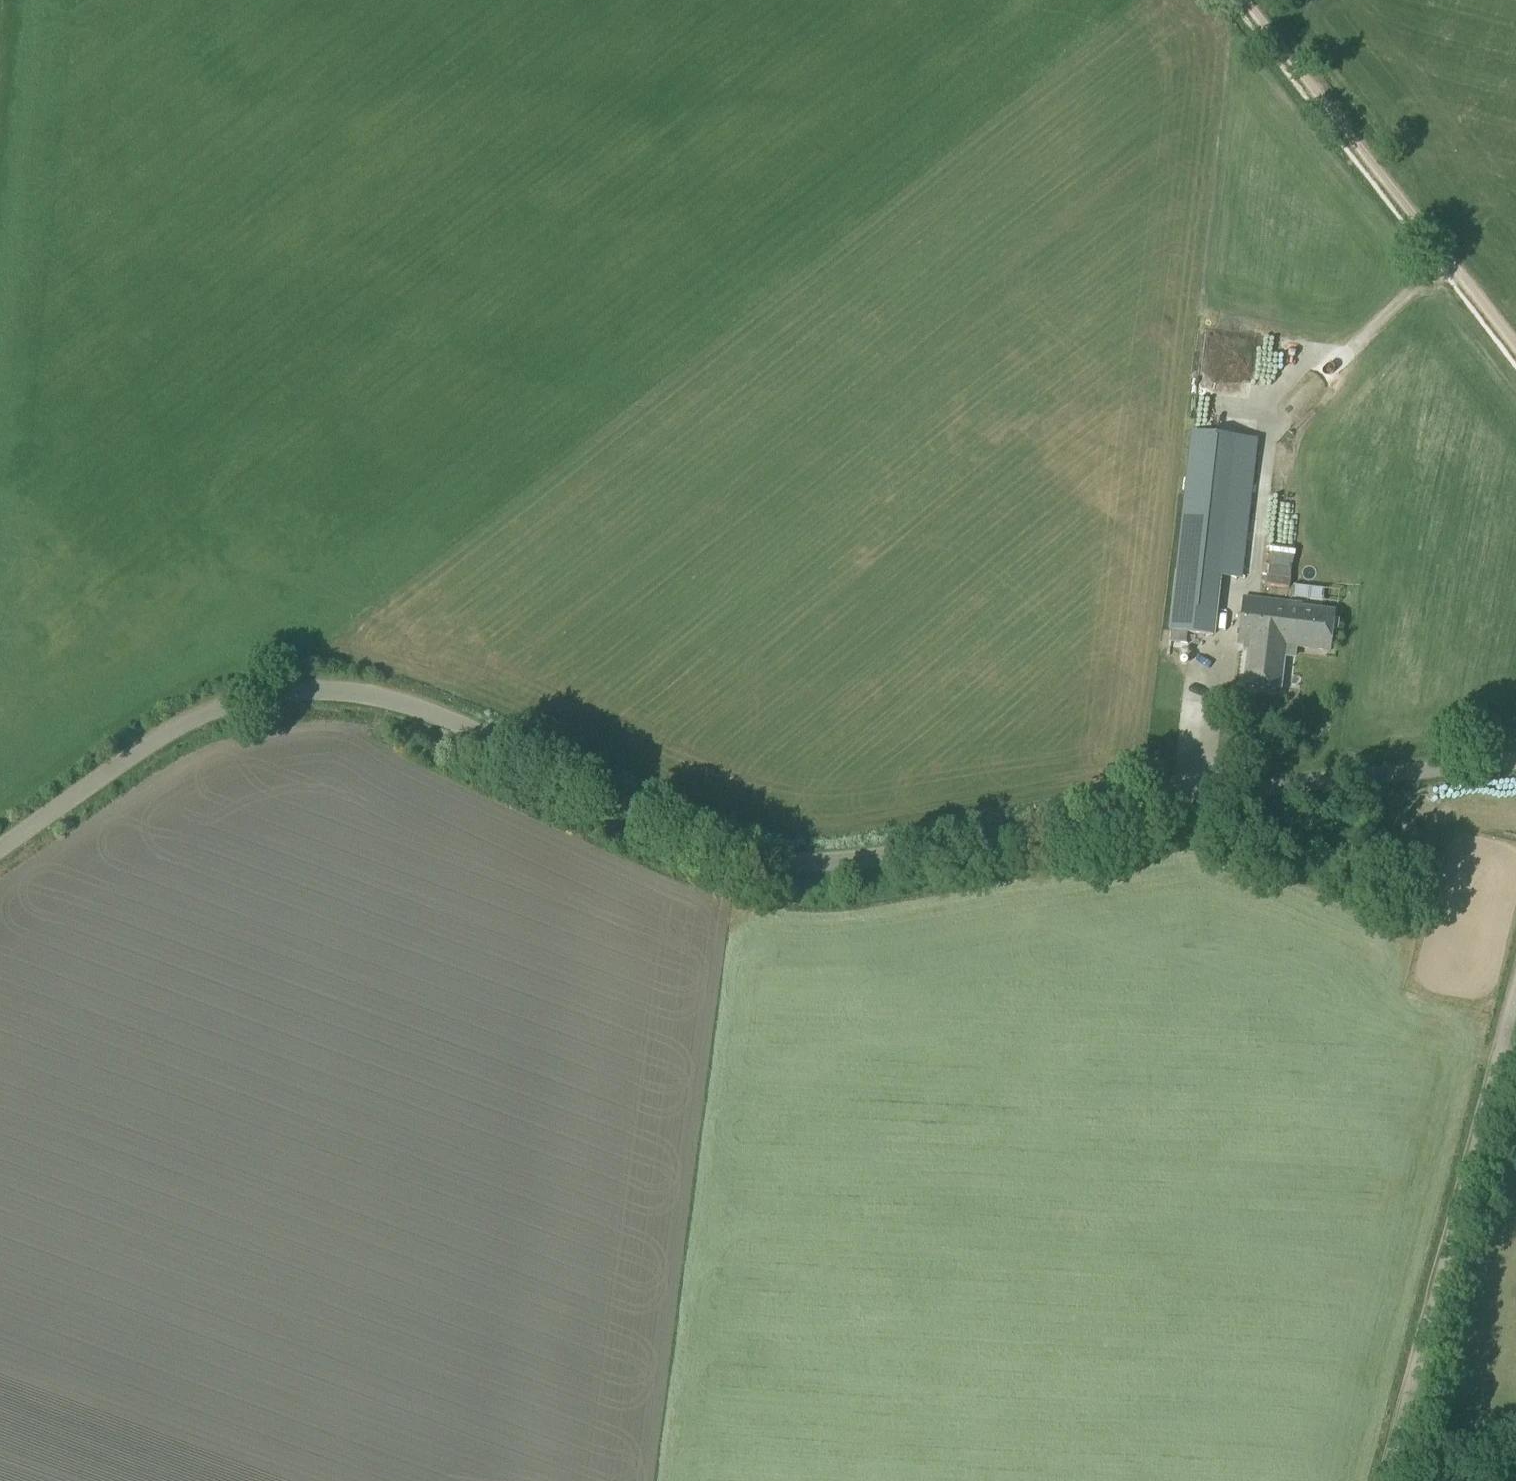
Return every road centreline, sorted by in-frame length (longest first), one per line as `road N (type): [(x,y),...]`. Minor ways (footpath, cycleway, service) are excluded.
road 1 (unclassified): [(1515,765),(1224,800),(906,855),(751,857),(425,709),(352,691),(300,690),(252,698),(148,747),(0,853)]
road 2 (track): [(1515,348),(1247,0)]

